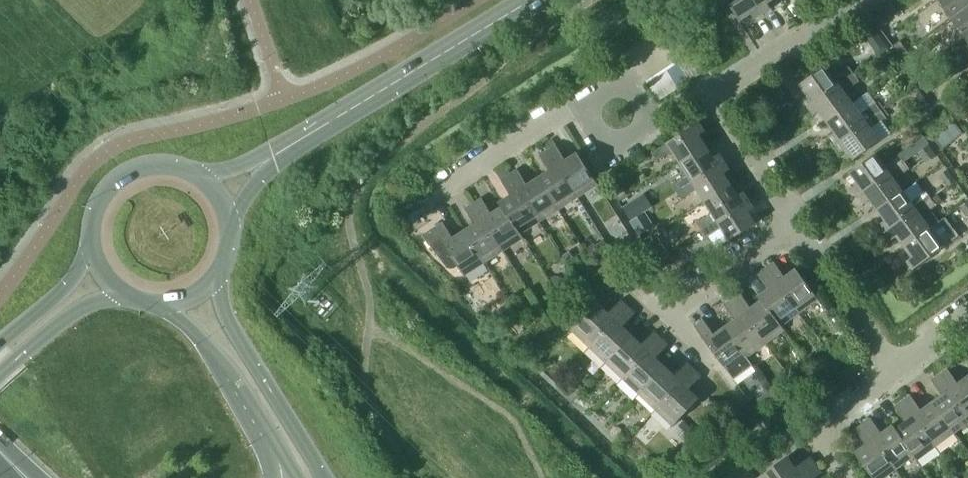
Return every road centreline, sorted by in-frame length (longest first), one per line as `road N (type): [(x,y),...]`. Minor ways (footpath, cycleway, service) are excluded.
road 1 (tertiary): [(274,159),(529,0)]
road 2 (trunk): [(325,477),(229,323),(222,276)]
road 3 (trunk): [(167,307),(195,334),(275,477)]
road 4 (residential): [(418,211),(559,114),(587,106)]
road 5 (residential): [(715,97),(861,0)]
road 6 (residential): [(892,369),(797,223)]
road 7 (tertiary): [(203,179),(167,167),(126,177),(99,209),(95,251)]
road 8 (tertiary): [(0,383),(79,316),(131,299)]
road 9 (residential): [(667,311),(797,223)]
road 10 (residential): [(797,223),(715,97)]
road 11 (residential): [(846,477),(819,437),(892,369)]
road 12 (tertiary): [(95,251),(68,293),(0,353)]

